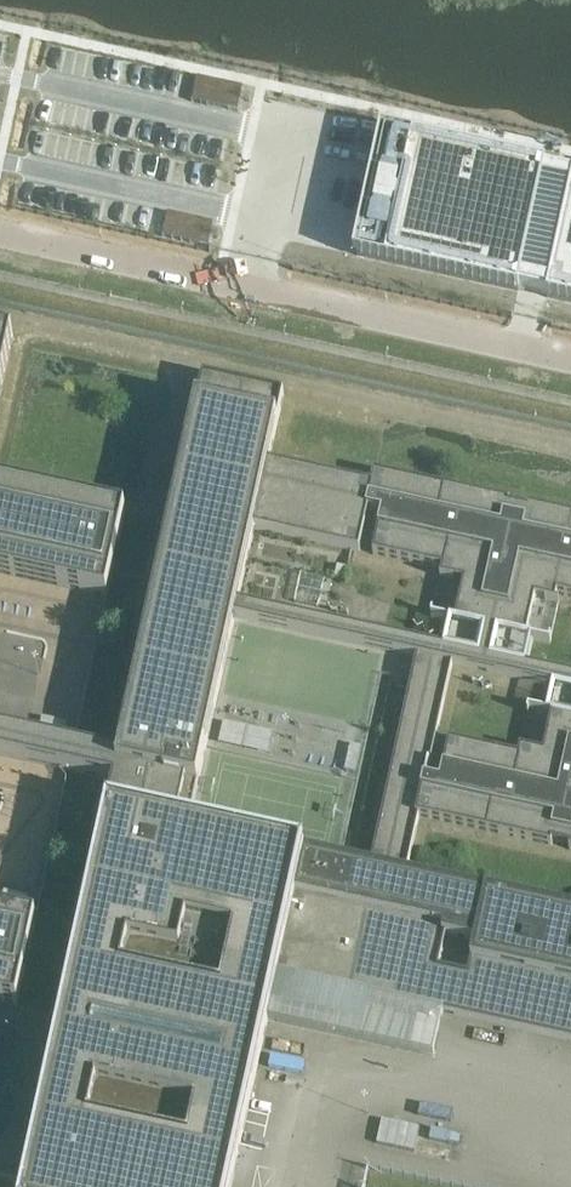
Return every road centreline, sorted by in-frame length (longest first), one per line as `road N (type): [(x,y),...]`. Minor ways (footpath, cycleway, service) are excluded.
road 1 (unclassified): [(570,358),(0,232)]

